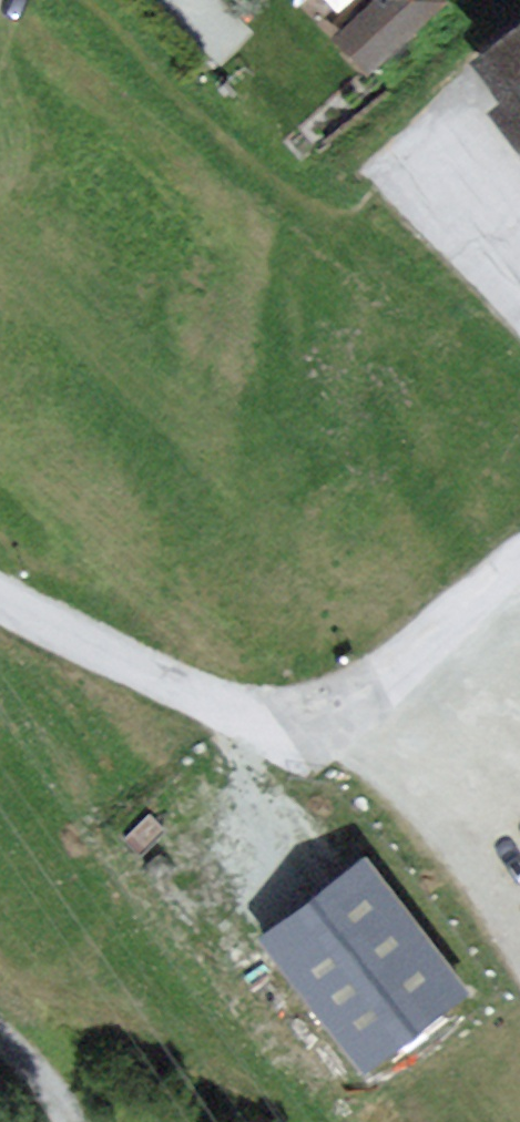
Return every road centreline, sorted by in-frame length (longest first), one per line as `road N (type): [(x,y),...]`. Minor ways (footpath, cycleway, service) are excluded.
road 1 (residential): [(0,597),(180,689),(257,718),(317,726),(360,709),(519,572)]
road 2 (track): [(519,1036),(317,726)]
road 3 (residential): [(519,299),(411,176)]

